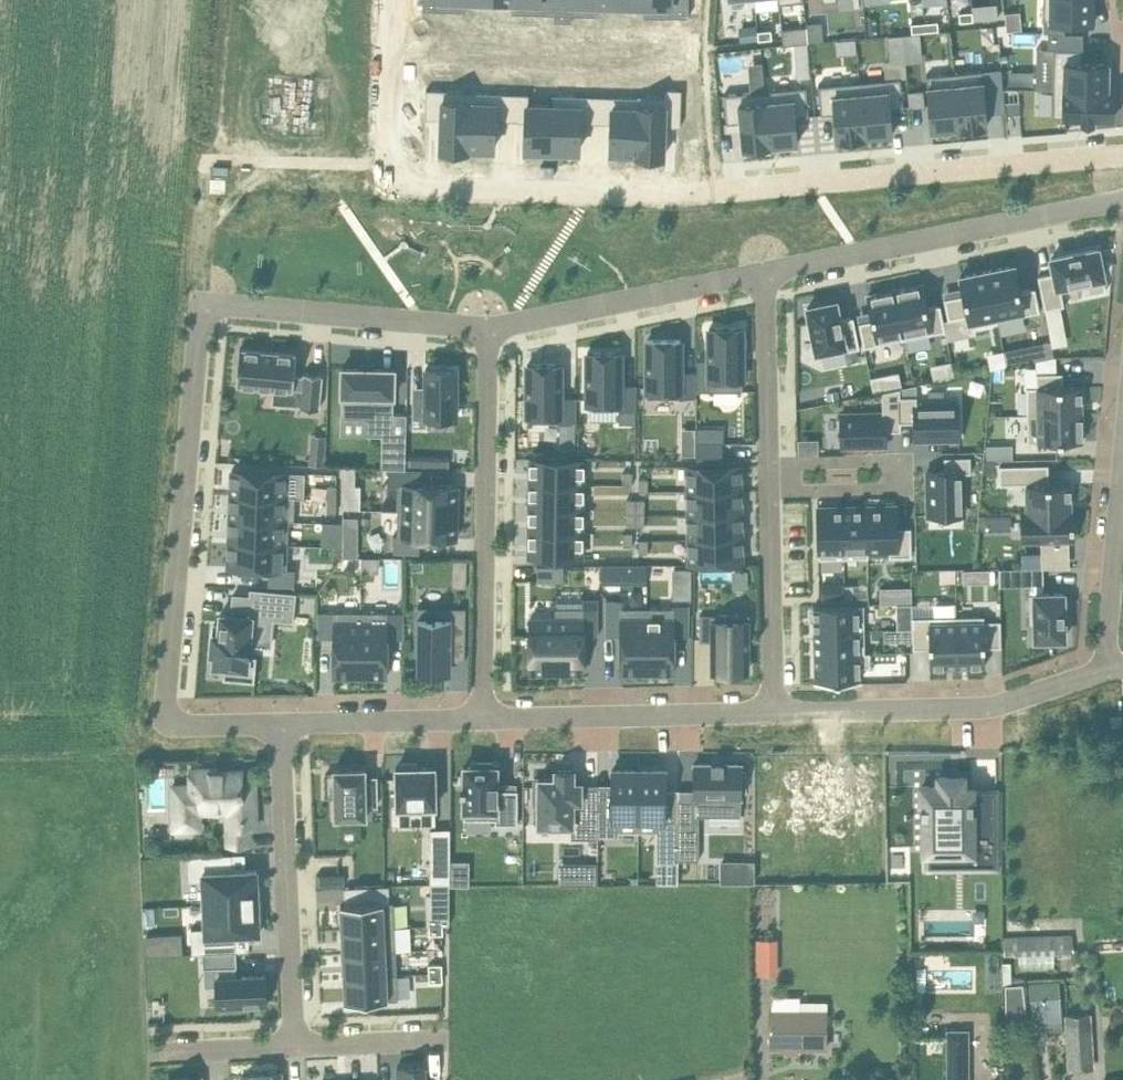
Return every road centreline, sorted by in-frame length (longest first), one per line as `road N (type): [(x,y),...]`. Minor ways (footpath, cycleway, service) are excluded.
road 1 (residential): [(280,723),(198,725),(170,713),(199,326),(208,308),(488,327)]
road 2 (residential): [(714,190),(1122,154)]
road 3 (residential): [(488,327),(484,719)]
road 4 (residential): [(764,273),(1122,200)]
road 5 (residential): [(1106,668),(992,706),(774,712)]
road 6 (track): [(386,185),(714,190)]
road 7 (residential): [(295,1046),(280,723)]
road 8 (residential): [(774,712),(484,719)]
road 9 (residential): [(488,327),(764,273)]
road 10 (residential): [(768,464),(879,462),(893,469),(895,482),(879,490),(769,492)]
road 11 (residential): [(769,492),(774,712)]
road 12 (residential): [(484,719),(280,723)]
road 13 (residential): [(1122,470),(1106,668)]
road 14 (residential): [(764,273),(768,464)]
road 15 (residential): [(386,185),(392,0)]
road 16 (residential): [(295,1046),(449,1040)]
road 17 (track): [(208,308),(202,279),(209,161)]
road 18 (residential): [(156,1052),(295,1046)]

